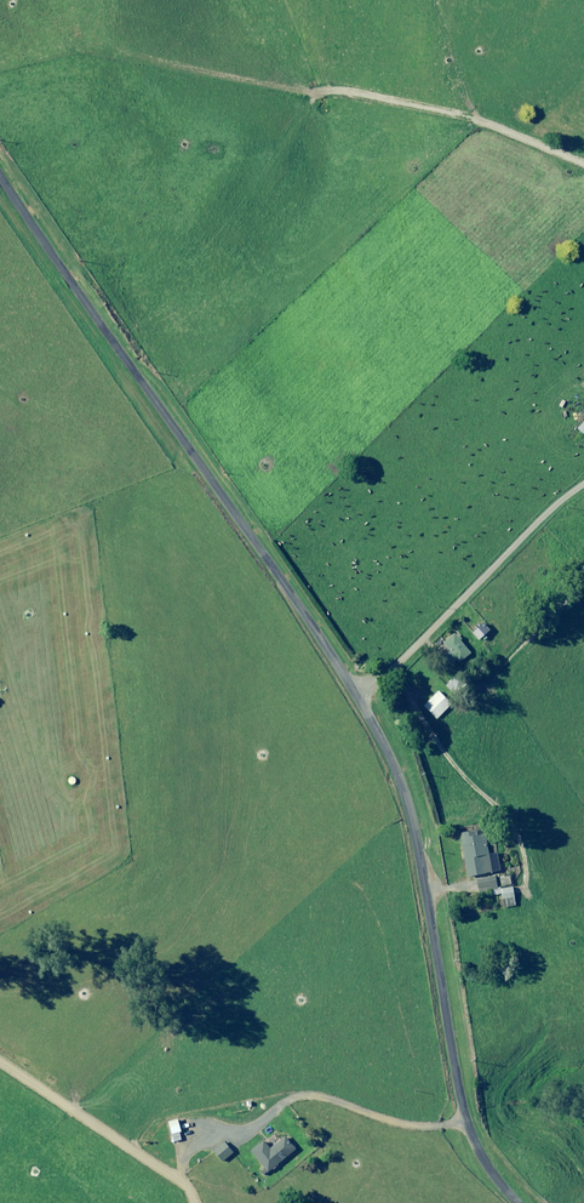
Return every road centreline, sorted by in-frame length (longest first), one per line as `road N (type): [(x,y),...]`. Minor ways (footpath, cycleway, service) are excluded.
road 1 (unclassified): [(0,178),(306,616),(382,742),(413,828),(466,1120),(517,1202)]
road 2 (track): [(583,472),(544,501),(361,702)]

